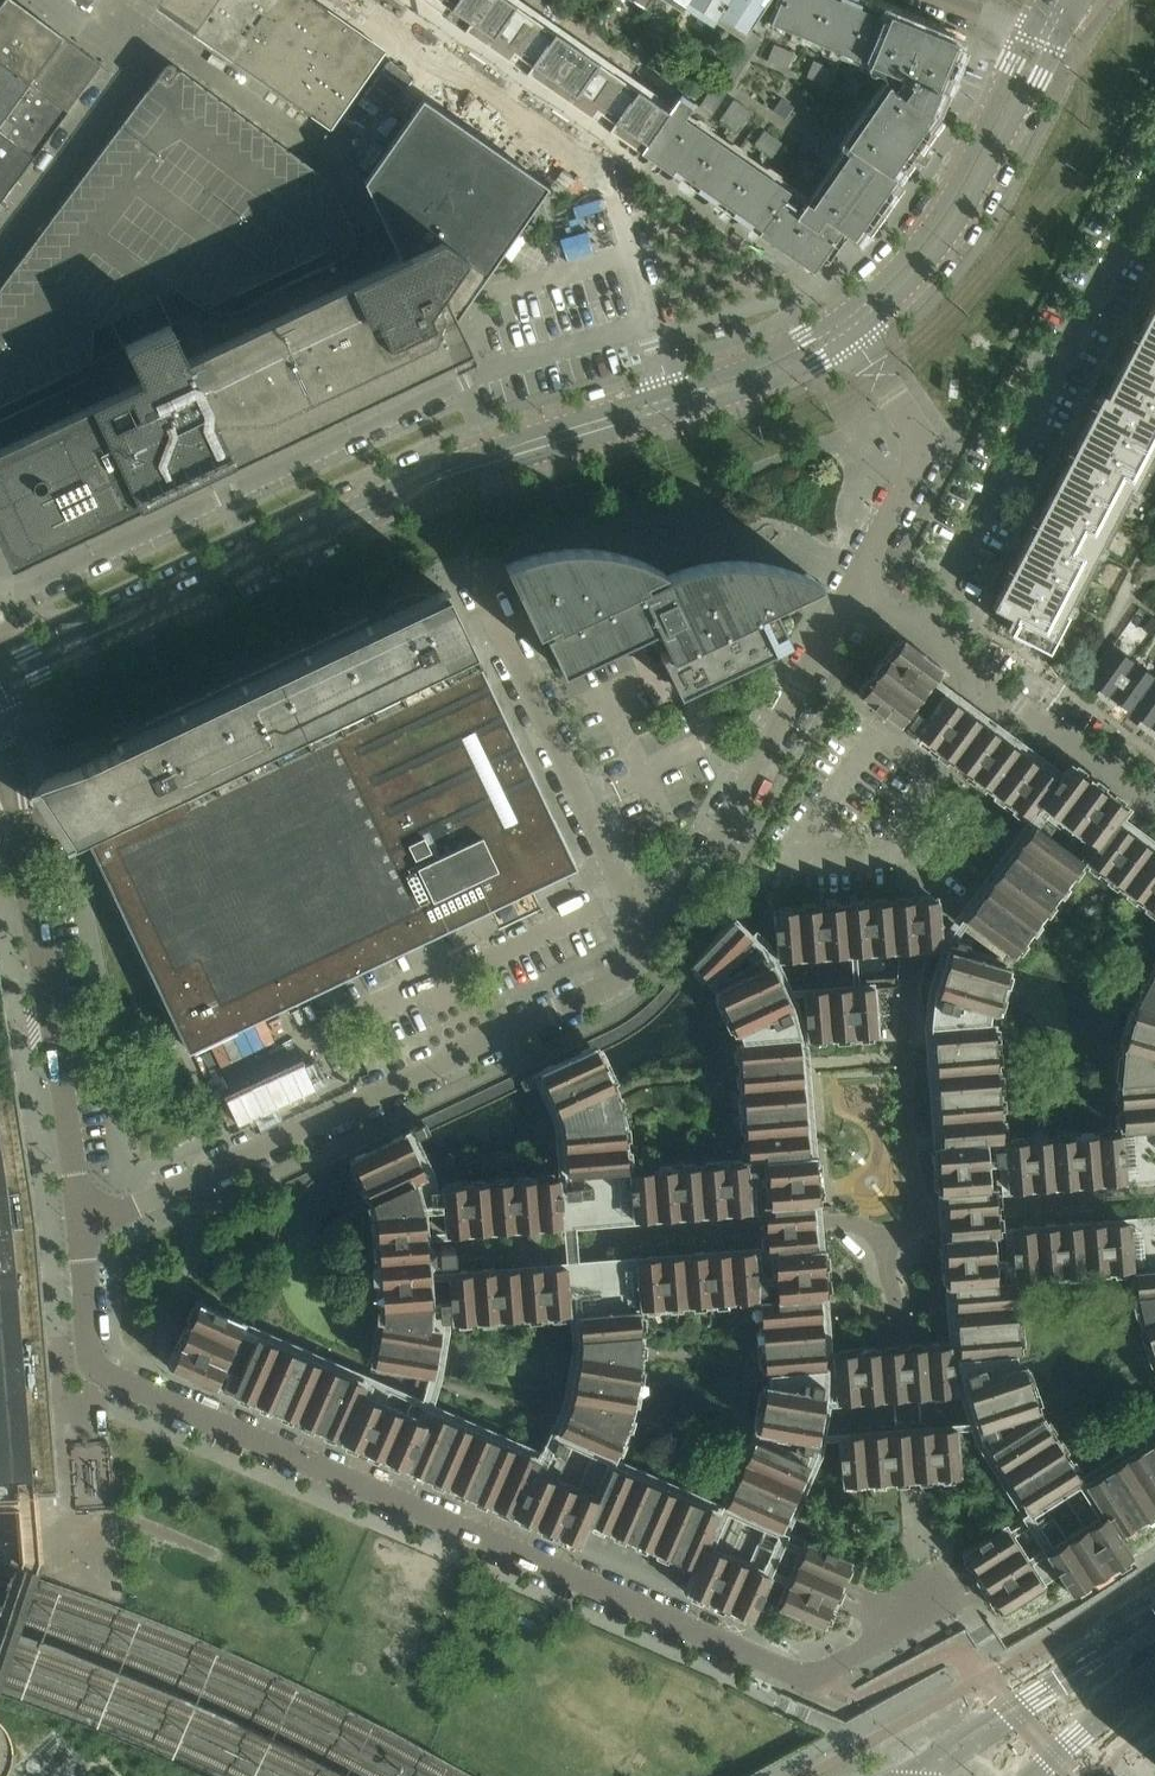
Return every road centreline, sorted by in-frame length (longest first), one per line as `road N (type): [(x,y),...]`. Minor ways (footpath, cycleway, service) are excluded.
road 1 (residential): [(916,1559),(943,1600),(797,1677),(95,1373),(81,1222)]
road 2 (residential): [(652,321),(460,383),(16,592),(0,589)]
road 3 (residential): [(0,253),(159,34),(338,166),(423,48)]
road 4 (residential): [(81,1222),(137,1207),(609,984),(653,952)]
road 5 (residential): [(919,633),(1154,175)]
road 6 (tertiary): [(113,628),(345,517),(576,431)]
road 7 (residential): [(653,952),(465,564)]
road 8 (residential): [(653,952),(860,586)]
road 9 (residential): [(81,1222),(20,840)]
road 10 (tertiary): [(853,337),(923,272),(973,200),(1039,77),(1043,40)]
road 11 (tertiary): [(1043,40),(1013,65),(967,165),(915,245),(839,317)]
road 12 (tertiary): [(1154,1617),(907,1775)]
road 13 (residential): [(860,586),(915,462),(914,427),(853,337)]
road 14 (residential): [(423,48),(608,179)]
road 15 (residential): [(1154,805),(981,677)]
road 16 (tertiary): [(680,413),(761,387),(853,337)]
road 17 (tertiary): [(839,317),(769,358),(673,390)]
road 18 (tertiary): [(1027,1775),(1154,1686)]
road 19 (residential): [(652,321),(608,179)]
road 20 (residential): [(20,840),(24,799),(0,700)]
road 21 (tertiary): [(0,693),(113,628)]

